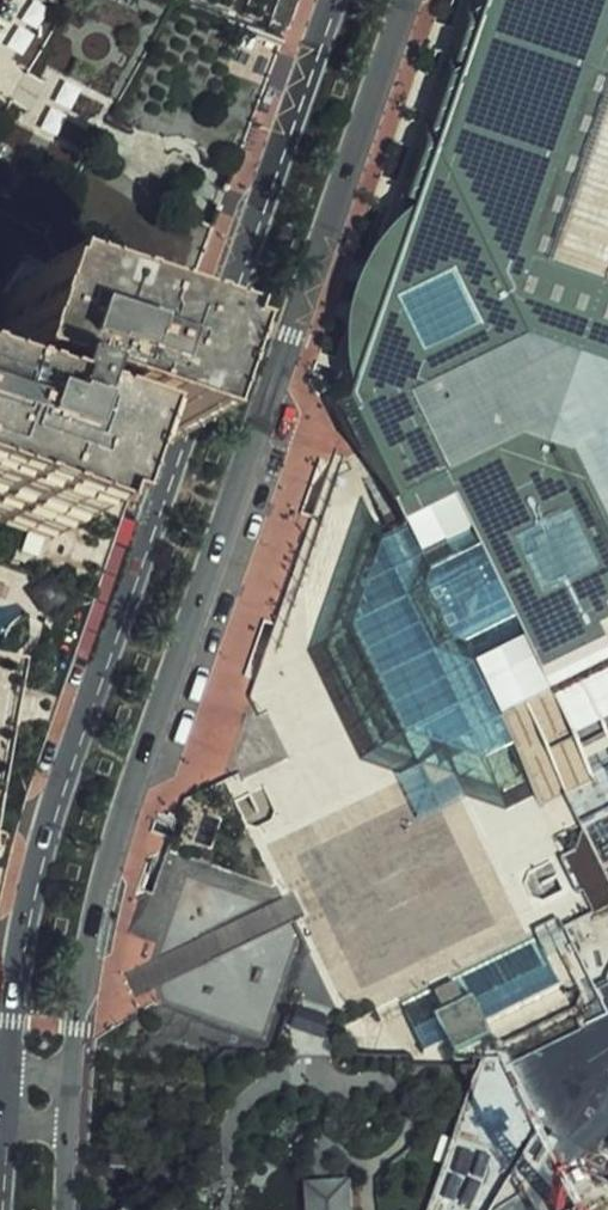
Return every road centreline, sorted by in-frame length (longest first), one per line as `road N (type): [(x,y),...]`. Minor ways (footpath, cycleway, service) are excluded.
road 1 (tertiary): [(78,1076),(87,975),(125,813),(407,0)]
road 2 (tertiary): [(333,0),(58,790),(27,910),(9,1070)]

